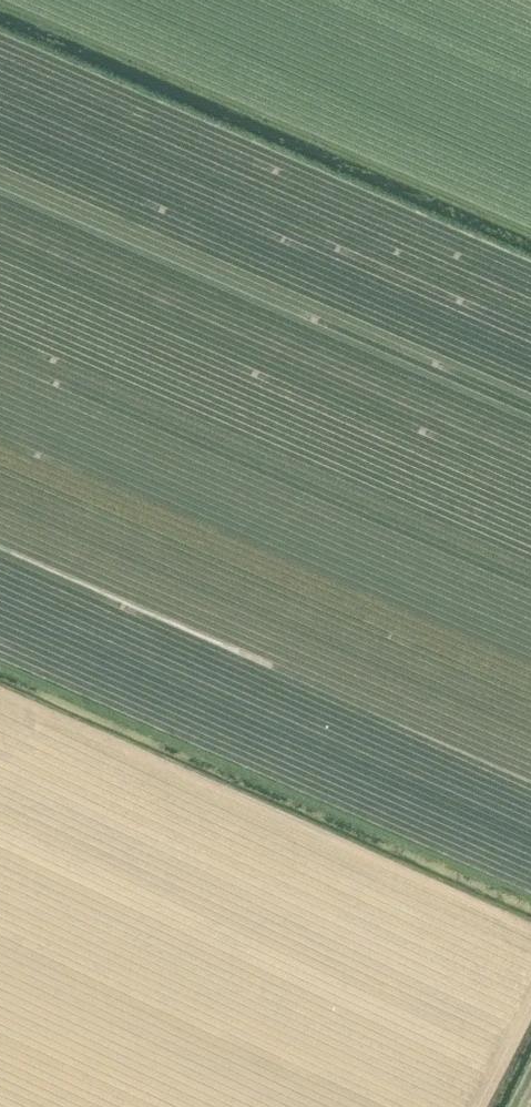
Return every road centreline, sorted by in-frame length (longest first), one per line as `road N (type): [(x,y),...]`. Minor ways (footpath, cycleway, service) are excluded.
road 1 (track): [(0,692),(530,930)]
road 2 (track): [(530,995),(475,1106)]

